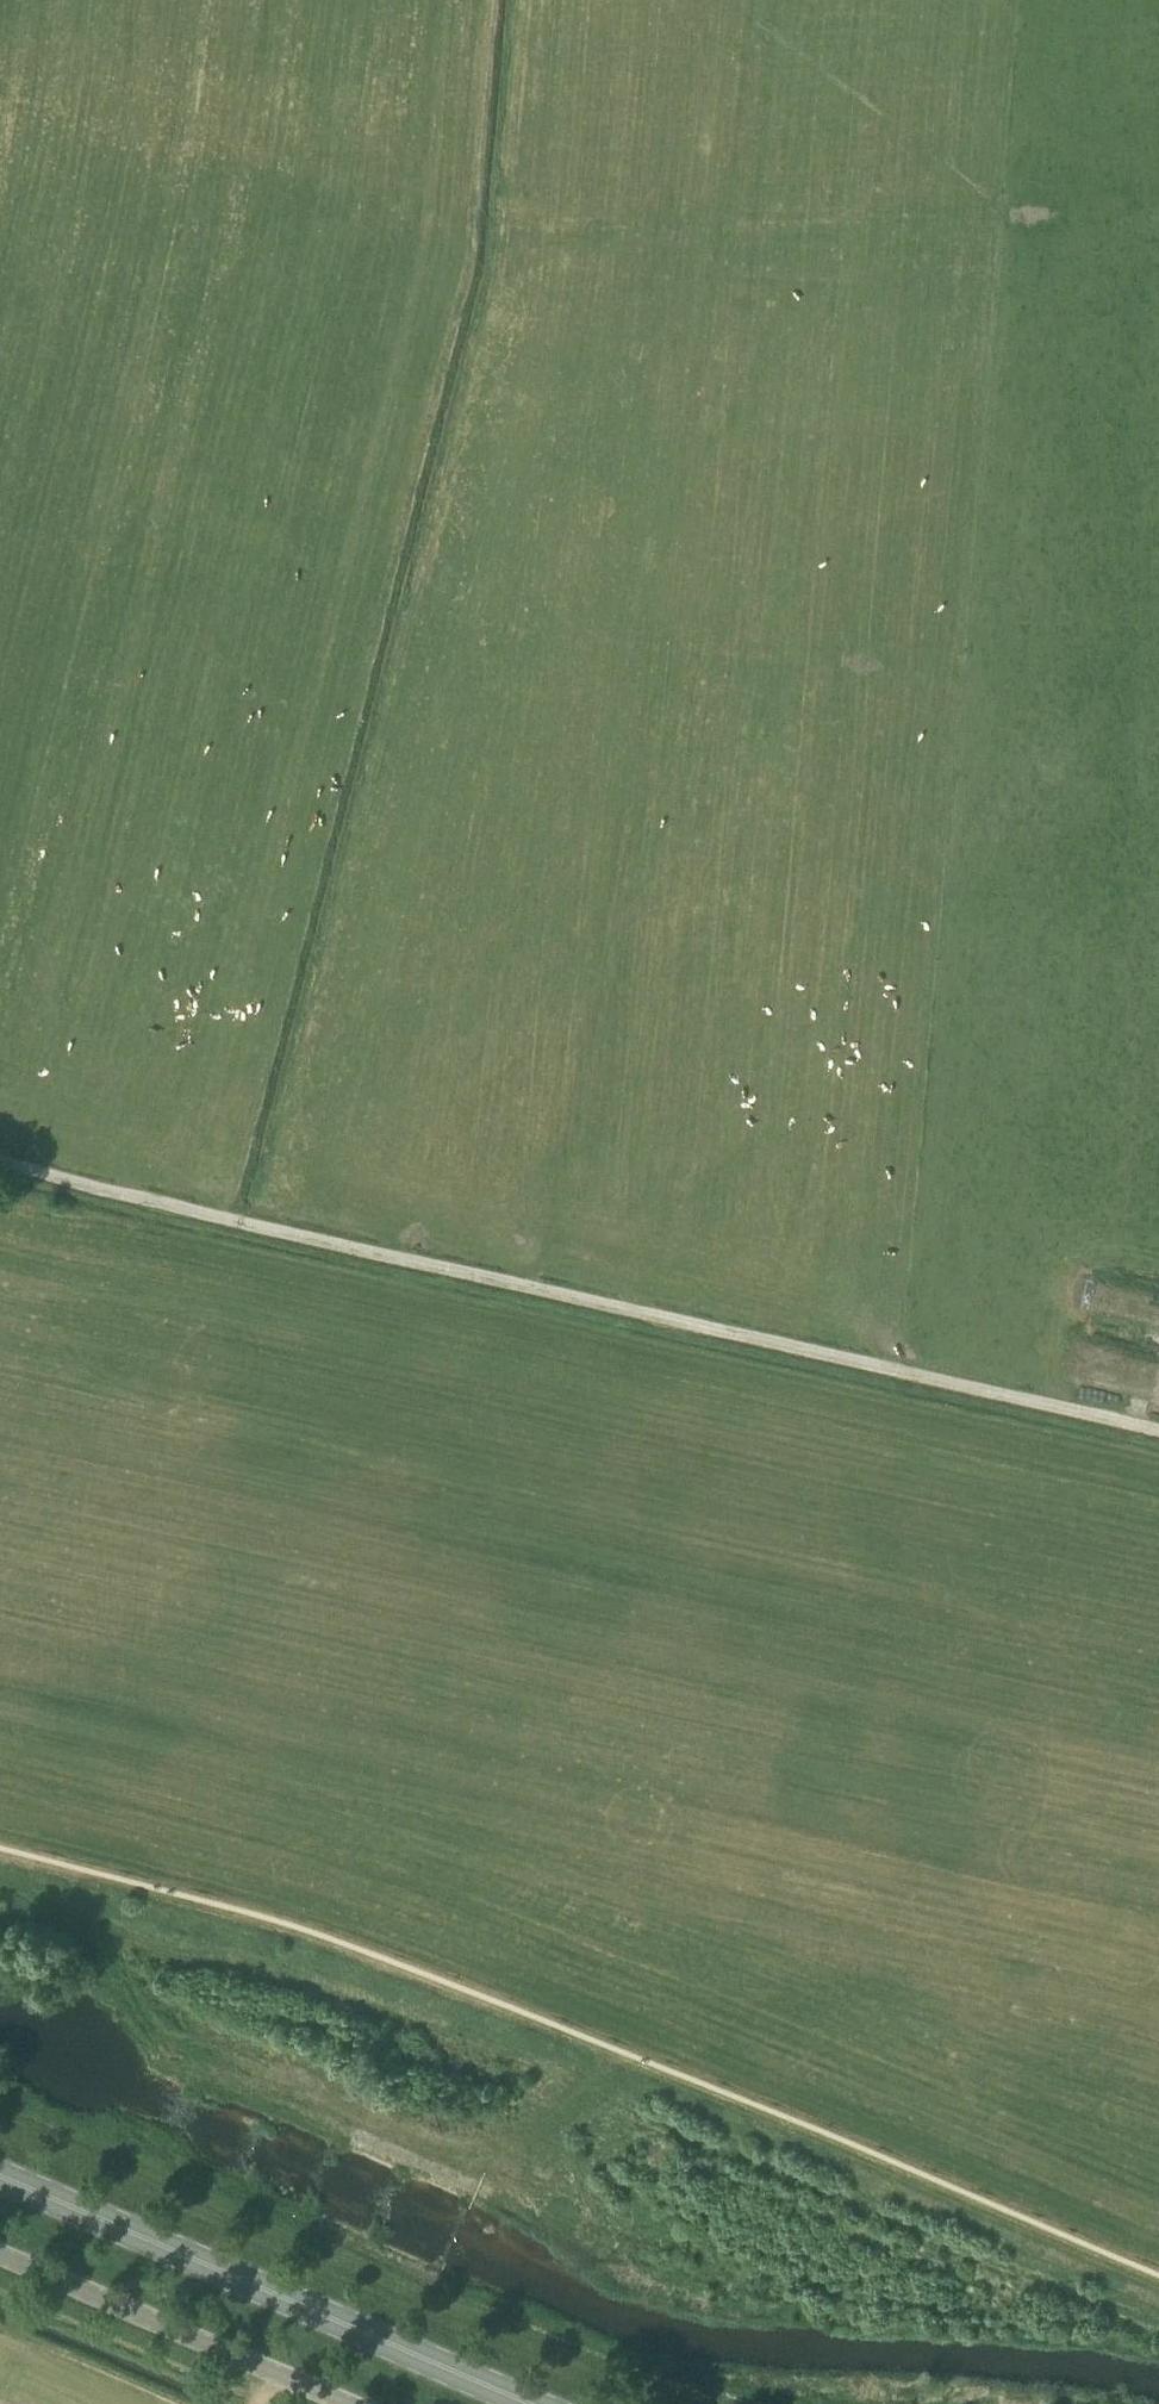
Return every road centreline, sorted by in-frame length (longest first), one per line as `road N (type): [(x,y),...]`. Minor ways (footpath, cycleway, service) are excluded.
road 1 (primary): [(526,2403),(0,2179)]
road 2 (unclassified): [(361,2403),(0,2250)]

